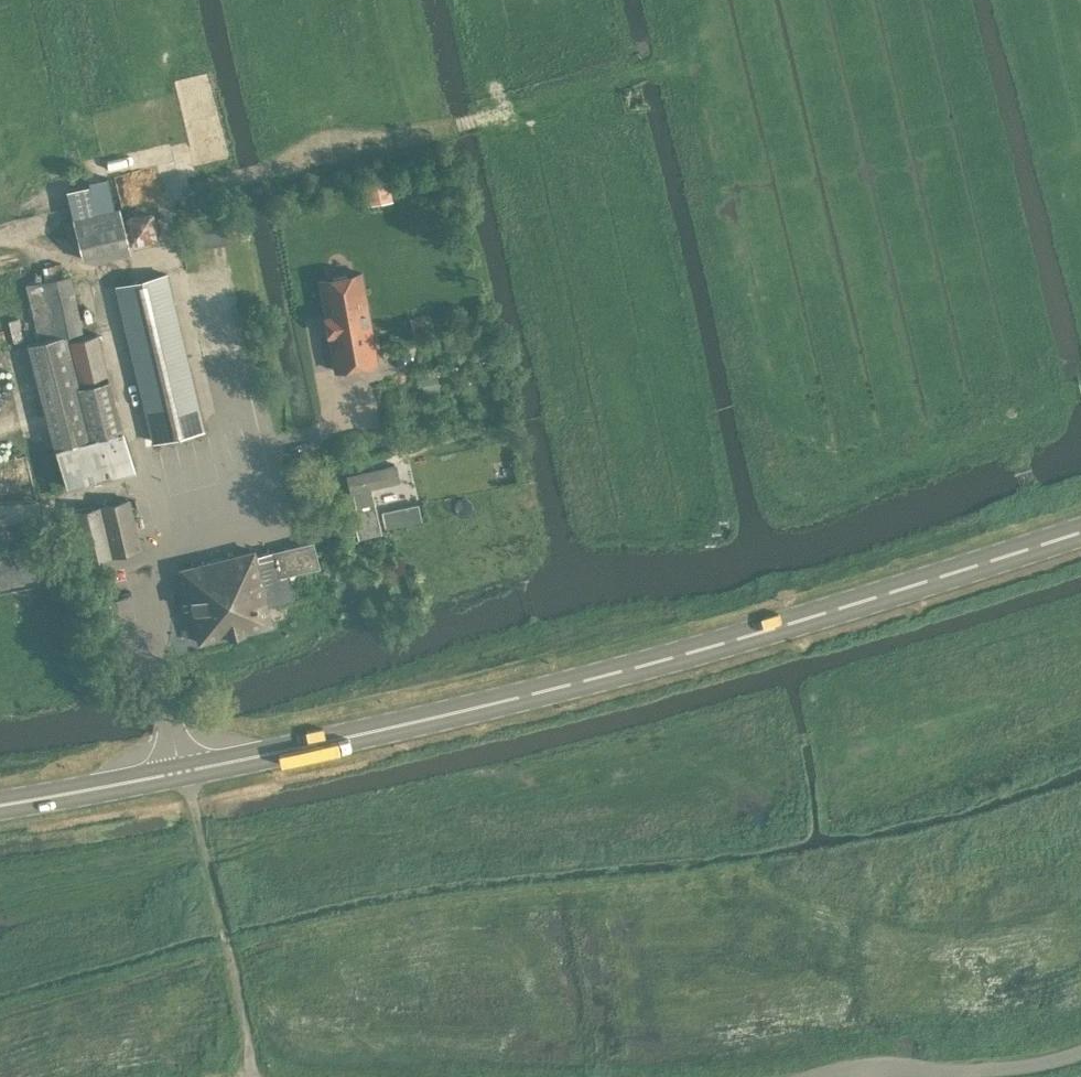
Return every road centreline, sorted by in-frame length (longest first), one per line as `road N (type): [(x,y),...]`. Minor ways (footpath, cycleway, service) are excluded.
road 1 (secondary): [(0,802),(363,731),(632,666),(1080,528)]
road 2 (residential): [(816,1076),(1016,1065),(1080,1050)]

